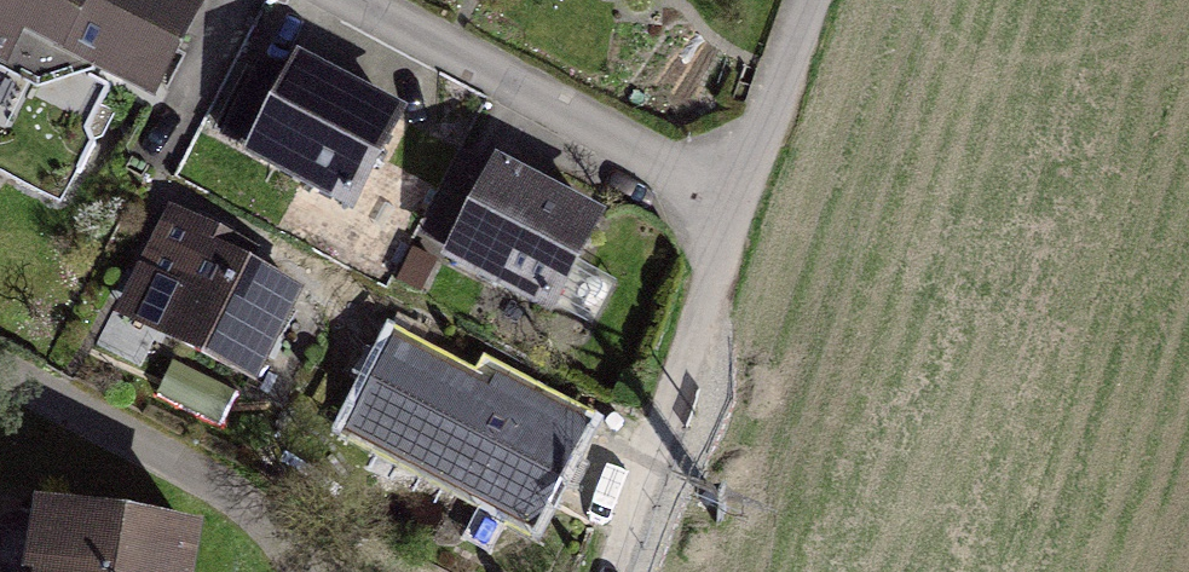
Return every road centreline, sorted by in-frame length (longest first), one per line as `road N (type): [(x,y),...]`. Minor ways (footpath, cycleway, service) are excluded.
road 1 (track): [(805,0),(612,571)]
road 2 (residential): [(345,0),(732,206)]

